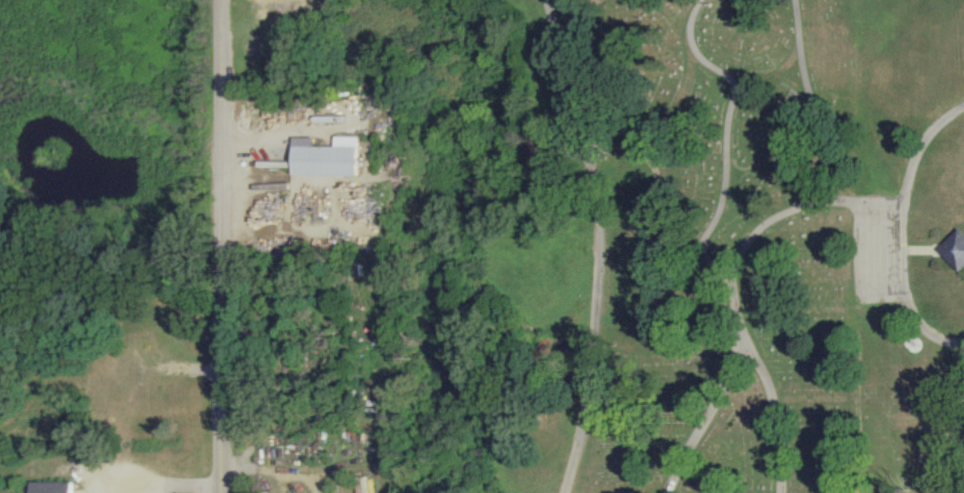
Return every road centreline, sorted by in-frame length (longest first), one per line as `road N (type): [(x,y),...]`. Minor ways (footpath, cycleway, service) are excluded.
road 1 (residential): [(223,492),(226,0)]

